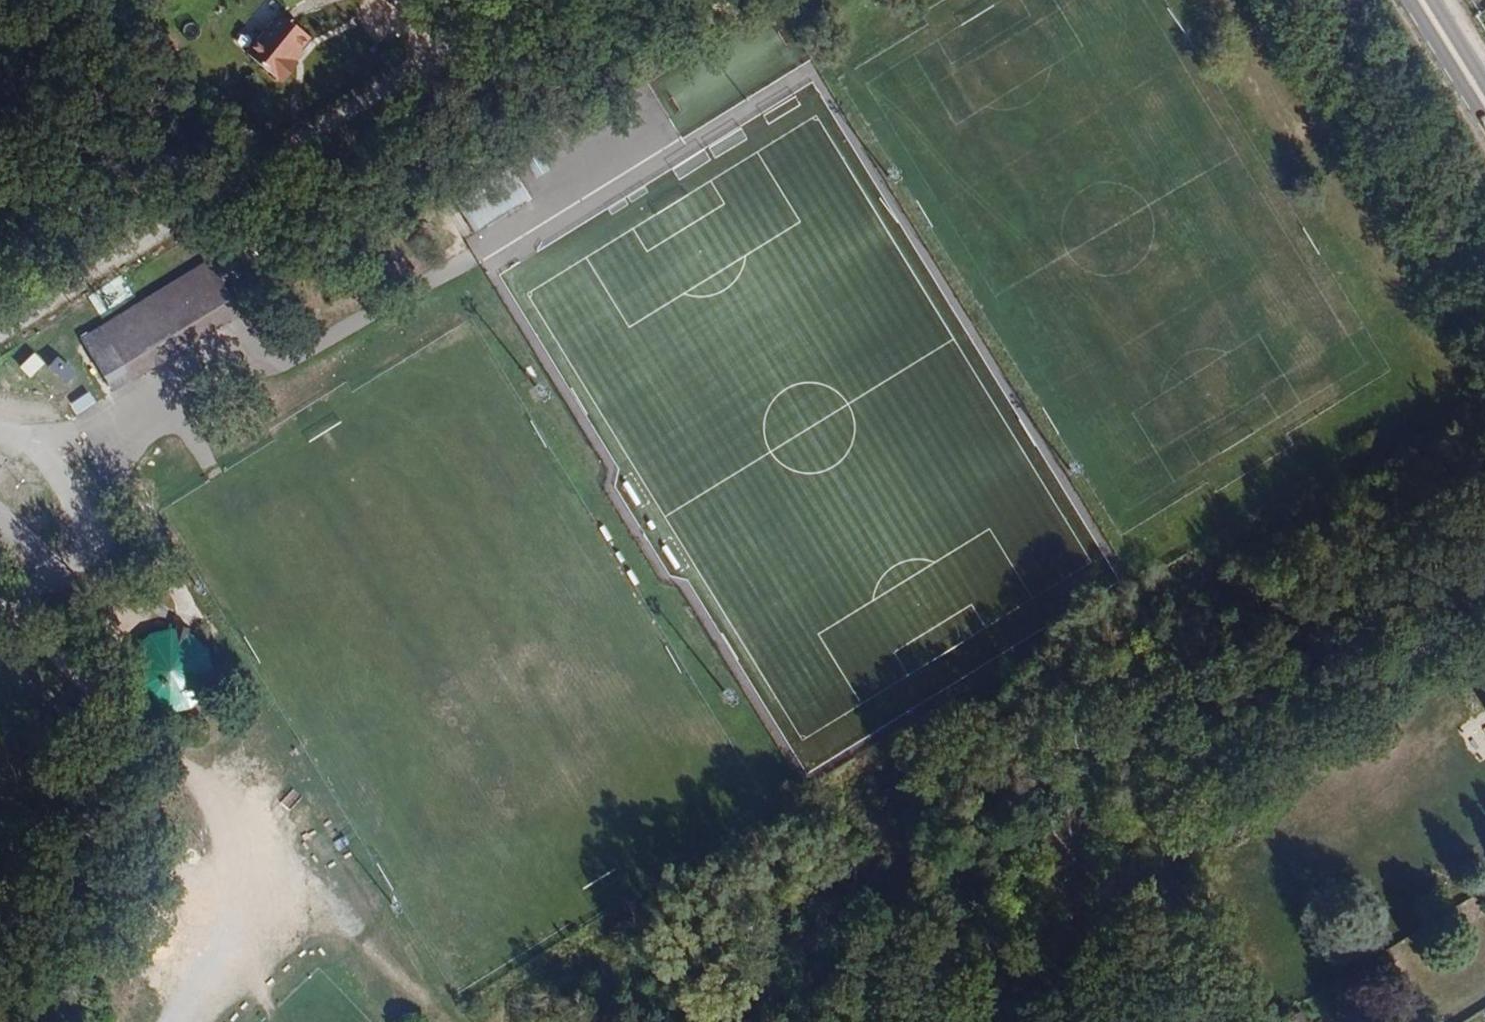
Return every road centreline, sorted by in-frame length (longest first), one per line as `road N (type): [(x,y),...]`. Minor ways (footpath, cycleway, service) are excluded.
road 1 (residential): [(0,334),(474,39)]
road 2 (track): [(284,870),(245,944),(185,1021)]

